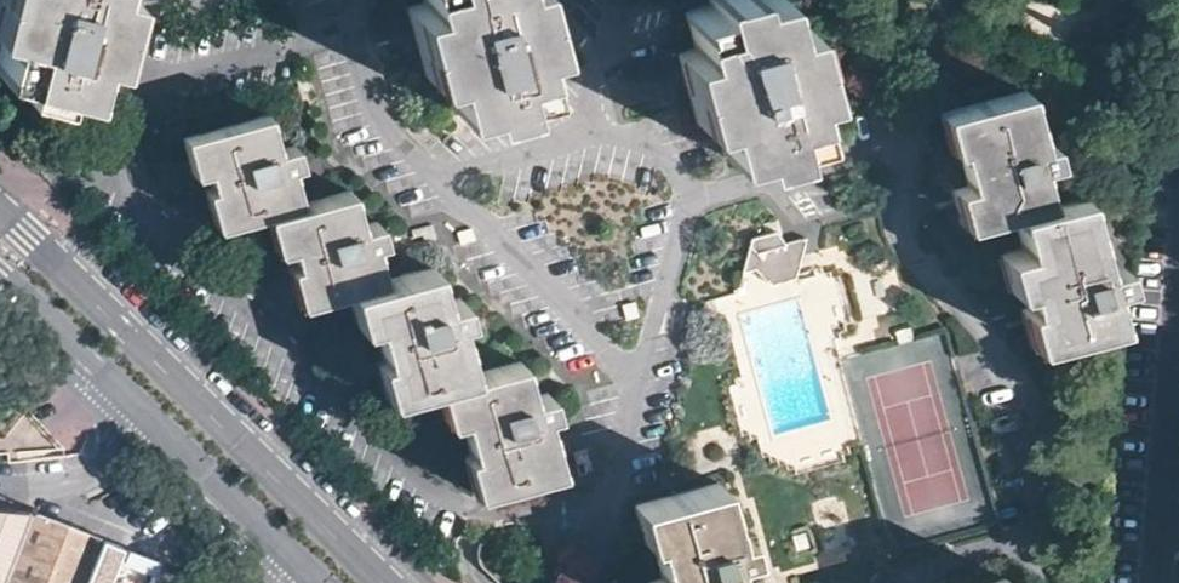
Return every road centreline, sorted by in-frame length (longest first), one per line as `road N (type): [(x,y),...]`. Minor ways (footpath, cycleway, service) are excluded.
road 1 (residential): [(921,582),(976,556),(1039,541),(1049,456),(1032,396),(896,226),(905,139),(947,0)]
road 2 (secondary): [(380,582),(0,215)]
road 3 (residential): [(1178,299),(1155,582)]
road 4 (secondary): [(131,405),(312,582)]
road 5 (secondary): [(0,281),(131,405)]
road 6 (residential): [(131,405),(115,448),(83,478),(0,485)]

